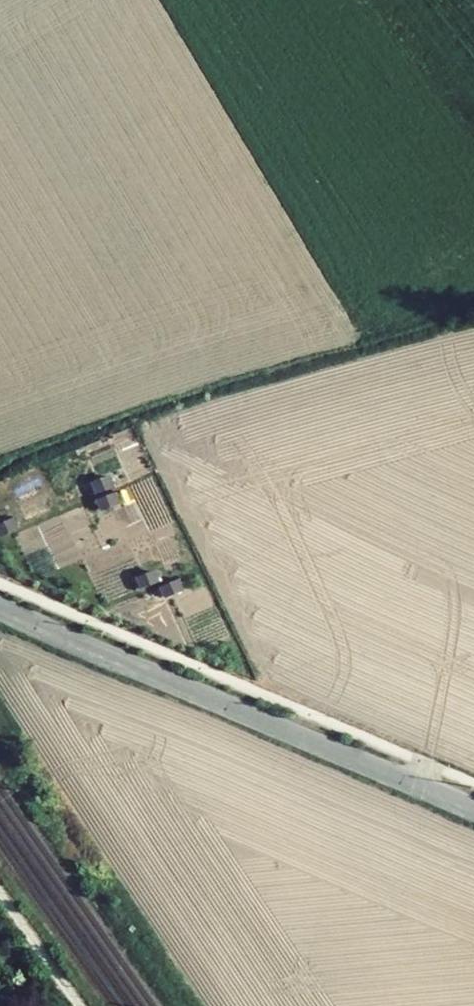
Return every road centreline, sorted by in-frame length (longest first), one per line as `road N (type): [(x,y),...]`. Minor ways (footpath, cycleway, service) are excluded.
road 1 (unclassified): [(473,812),(0,608)]

